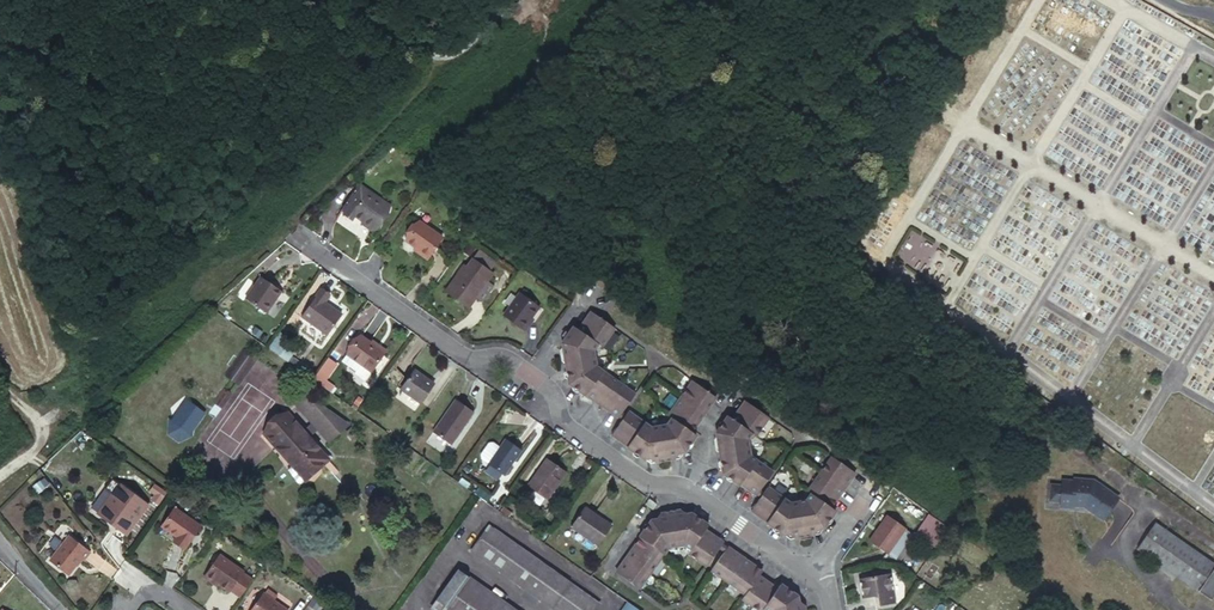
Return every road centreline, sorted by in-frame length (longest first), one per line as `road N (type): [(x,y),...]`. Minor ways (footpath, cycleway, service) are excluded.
road 1 (residential): [(828,609),(808,576),(738,526),(565,425),(549,392),(510,359),(451,347),(301,238)]

